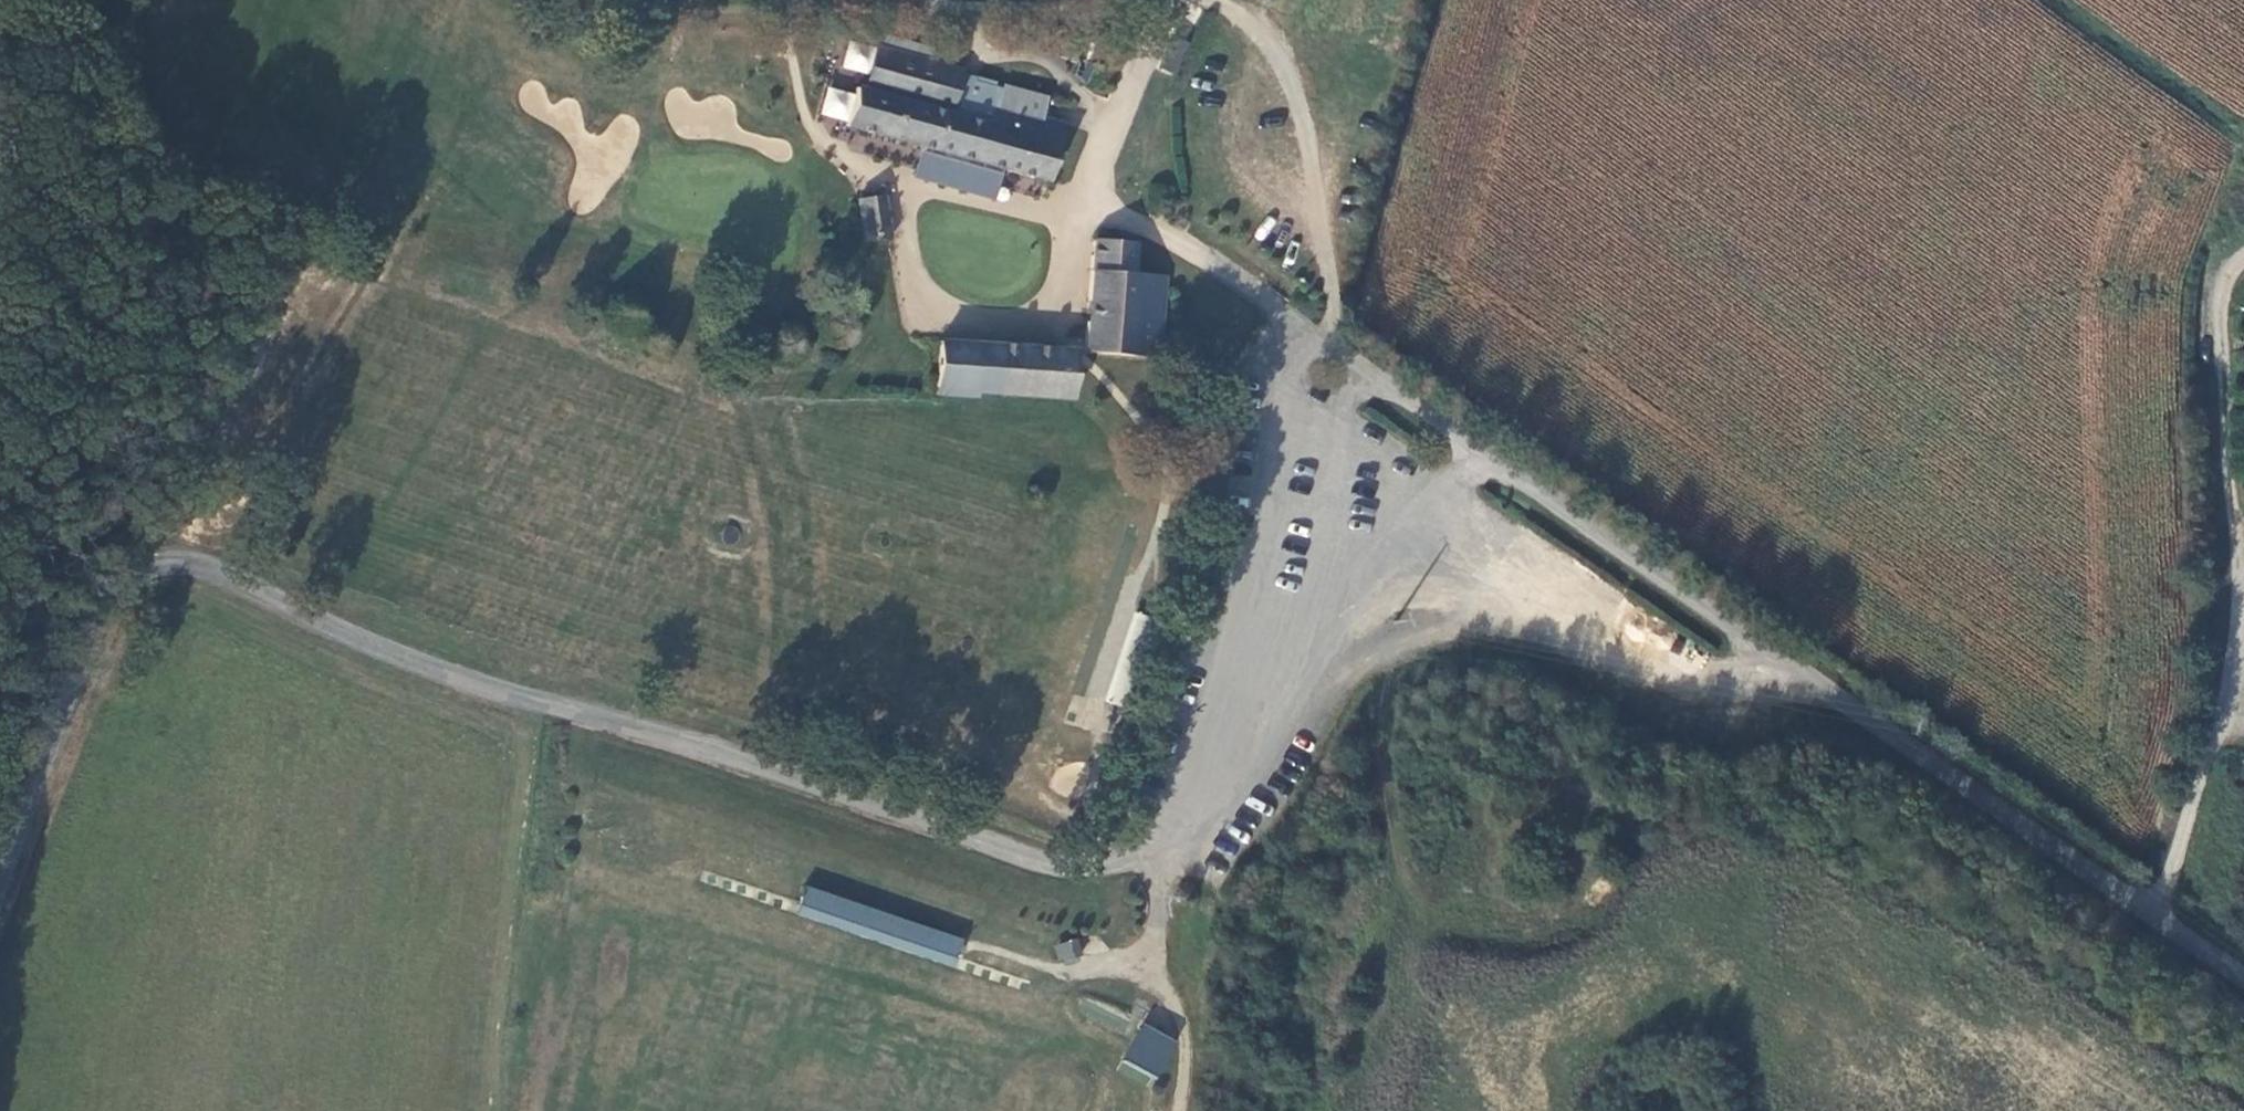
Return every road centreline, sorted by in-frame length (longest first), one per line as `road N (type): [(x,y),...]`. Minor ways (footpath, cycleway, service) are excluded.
road 1 (unclassified): [(0,880),(125,579),(159,565),(197,562),(445,671),(1105,873),(1169,848),(1296,329),(2153,923)]
road 2 (unclassified): [(2153,923),(2189,836),(2243,608)]

